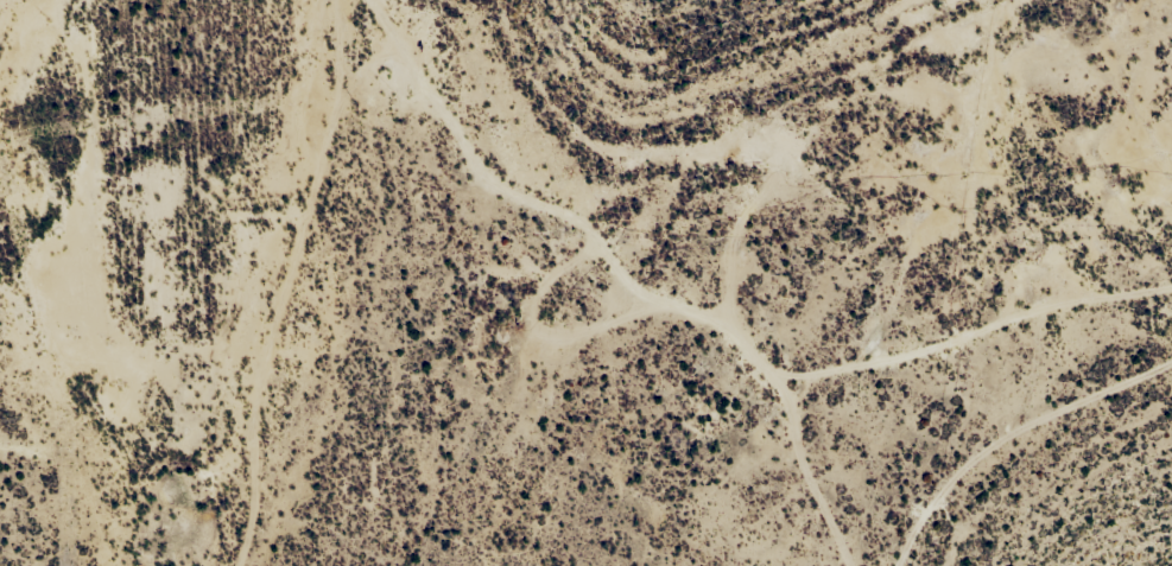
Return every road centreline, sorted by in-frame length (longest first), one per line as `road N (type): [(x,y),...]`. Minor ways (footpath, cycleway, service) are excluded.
road 1 (track): [(201,565),(199,540),(305,103),(301,0)]
road 2 (track): [(879,565),(887,540),(1171,348)]

